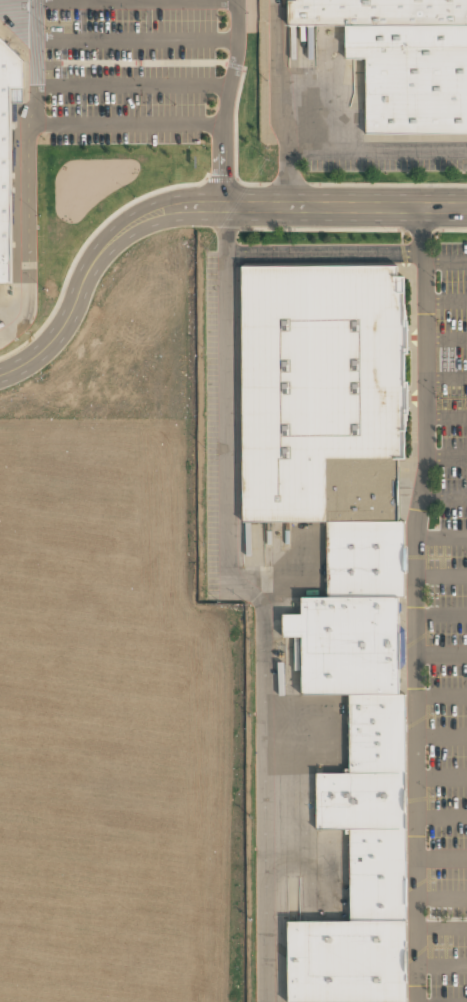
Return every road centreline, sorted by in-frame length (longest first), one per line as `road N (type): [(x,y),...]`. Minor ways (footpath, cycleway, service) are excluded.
road 1 (residential): [(172,207),(466,206)]
road 2 (residential): [(172,207),(125,225),(83,277),(52,338),(0,372)]

